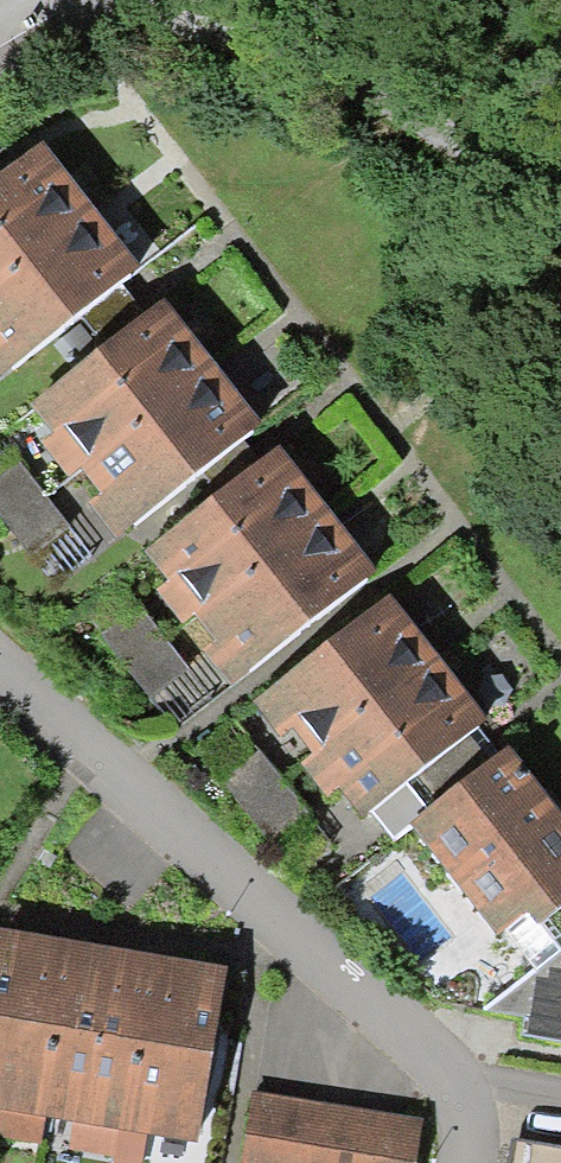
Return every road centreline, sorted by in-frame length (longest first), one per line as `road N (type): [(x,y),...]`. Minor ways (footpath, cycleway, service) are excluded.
road 1 (residential): [(470,1162),(468,1094),(422,1039),(0,666)]
road 2 (track): [(560,198),(415,115),(121,0)]
road 3 (track): [(367,0),(415,115)]

